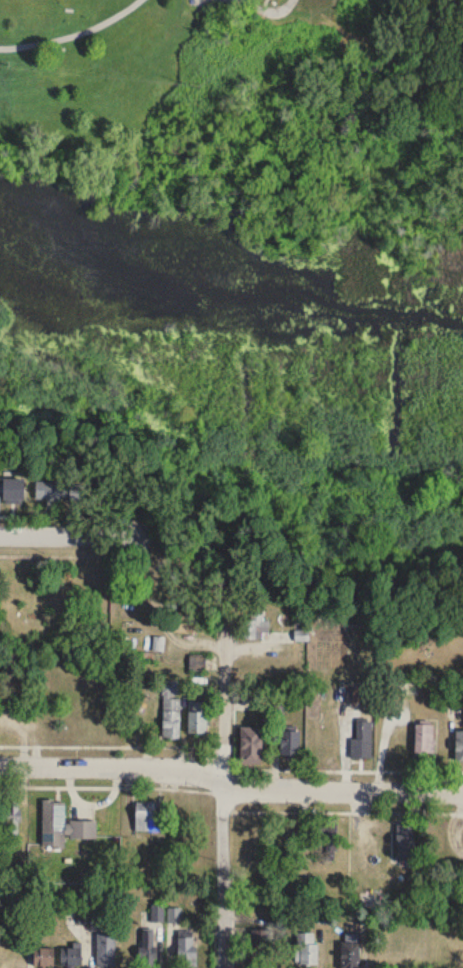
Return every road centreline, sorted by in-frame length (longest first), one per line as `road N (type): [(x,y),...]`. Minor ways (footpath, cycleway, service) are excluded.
road 1 (residential): [(0,765),(202,770),(245,789),(462,792)]
road 2 (residential): [(223,610),(222,967)]
road 3 (residential): [(0,535),(140,537)]

